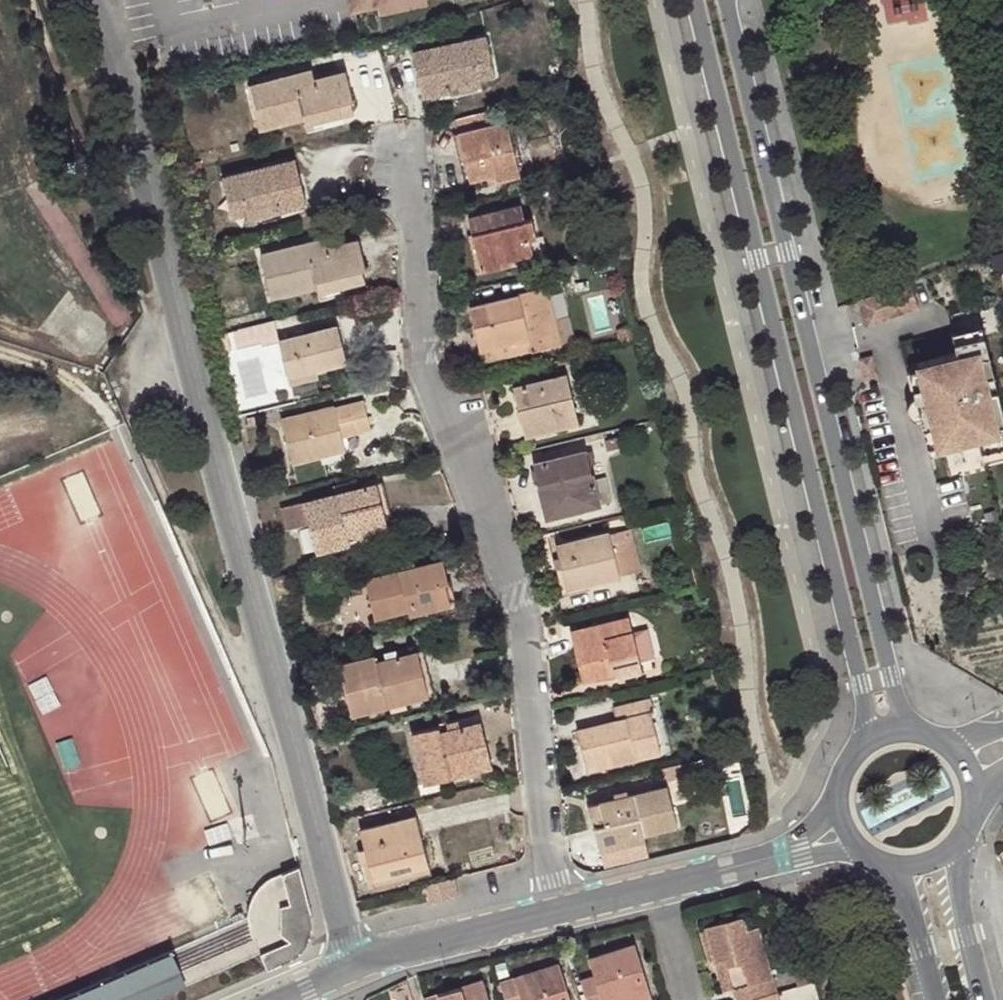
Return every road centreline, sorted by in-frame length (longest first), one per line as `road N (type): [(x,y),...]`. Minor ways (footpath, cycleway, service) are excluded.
road 1 (unclassified): [(81,0),(131,102),(354,969)]
road 2 (residential): [(415,118),(428,373),(520,616),(563,910)]
road 3 (tertiary): [(691,0),(861,685),(867,721),(859,745)]
road 4 (tertiary): [(915,728),(890,678),(723,0)]
road 5 (unclassified): [(563,910),(354,969)]
road 6 (tertiary): [(986,999),(957,884),(960,831)]
road 7 (tertiary): [(876,855),(911,905),(935,999)]
road 8 (unclassified): [(782,854),(654,887)]

